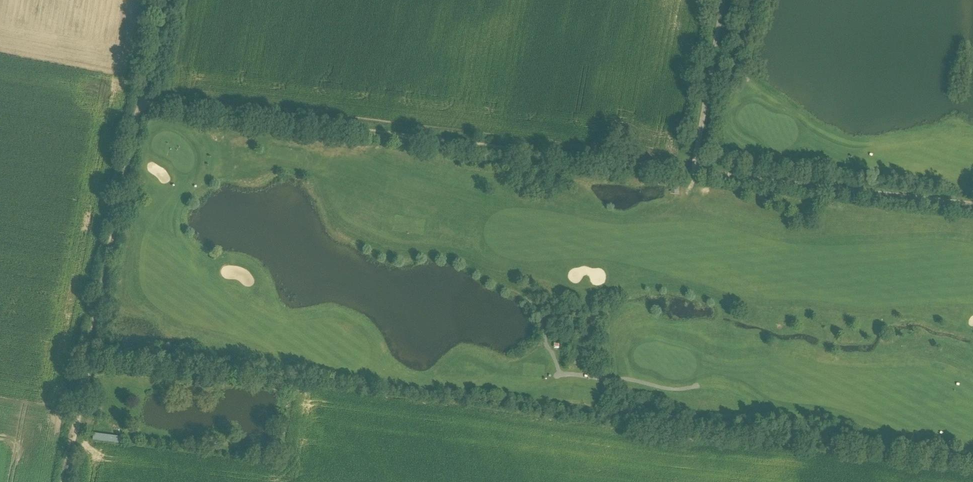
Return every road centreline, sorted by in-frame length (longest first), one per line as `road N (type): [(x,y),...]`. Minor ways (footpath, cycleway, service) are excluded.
road 1 (track): [(138,103),(704,173)]
road 2 (track): [(159,0),(63,481)]
road 3 (unclassified): [(972,205),(704,173),(696,150),(723,0)]

